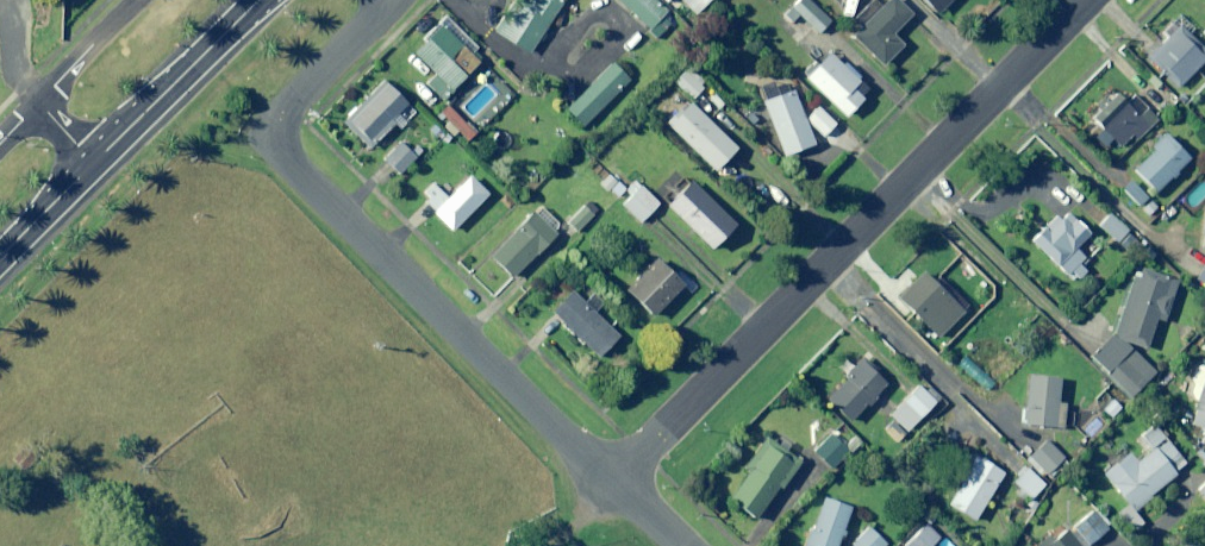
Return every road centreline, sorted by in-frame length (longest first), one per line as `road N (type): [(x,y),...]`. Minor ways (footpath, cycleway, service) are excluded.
road 1 (residential): [(612,480),(258,137),(395,0)]
road 2 (residential): [(612,480),(1084,0)]
road 3 (trunk): [(261,0),(96,162)]
road 4 (residential): [(39,102),(140,0)]
road 5 (trunk): [(96,162),(0,258)]

